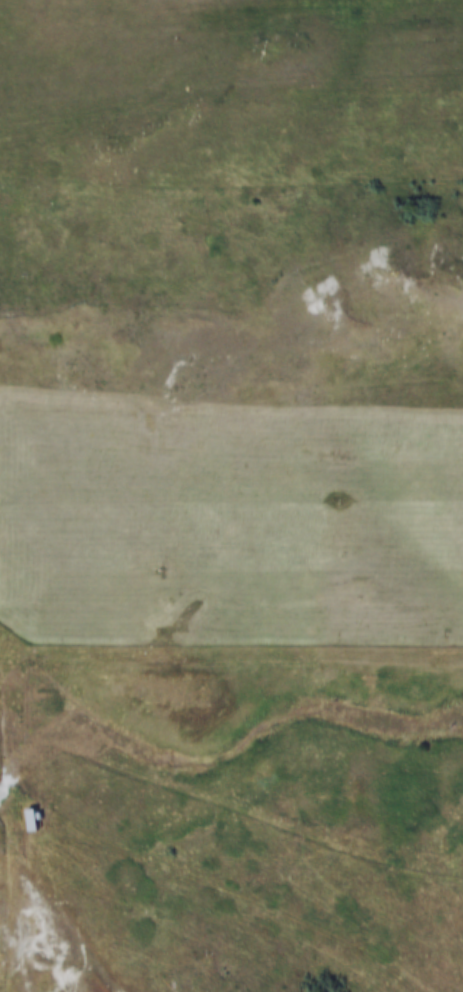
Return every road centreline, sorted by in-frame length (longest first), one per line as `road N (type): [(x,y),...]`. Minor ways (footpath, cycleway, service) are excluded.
road 1 (track): [(462,181),(155,187),(0,176)]
road 2 (track): [(421,991),(195,874),(114,845),(0,835)]
road 3 (track): [(462,289),(383,281),(267,328)]
road 4 (track): [(115,991),(2,838)]

